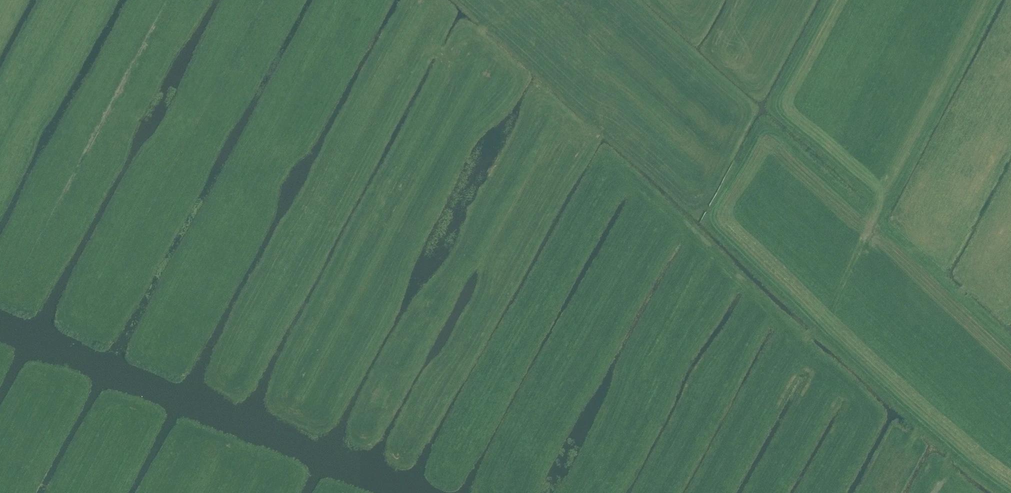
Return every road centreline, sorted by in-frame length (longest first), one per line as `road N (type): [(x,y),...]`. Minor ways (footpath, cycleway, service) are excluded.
road 1 (track): [(800,350),(987,0)]

